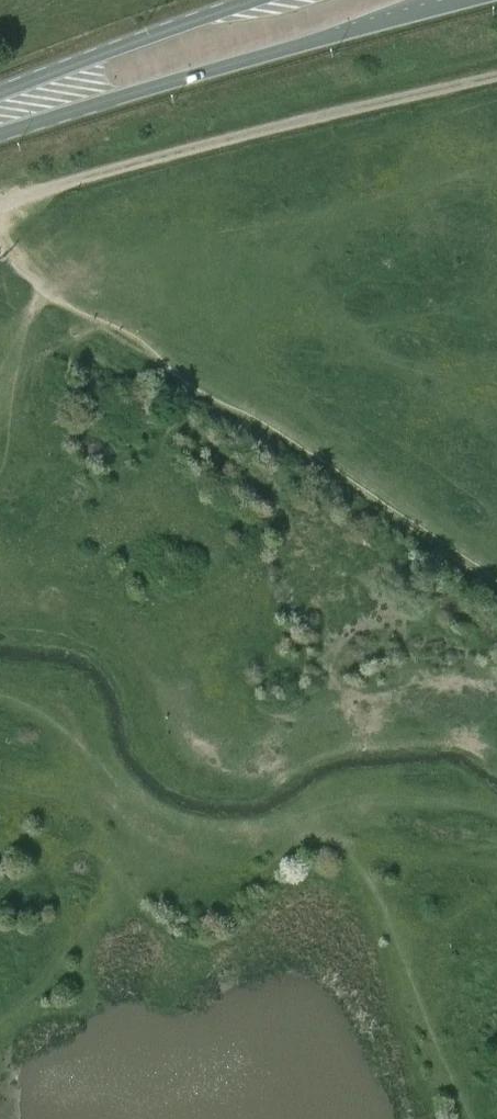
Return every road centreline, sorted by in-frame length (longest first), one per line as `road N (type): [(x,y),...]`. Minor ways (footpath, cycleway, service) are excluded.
road 1 (track): [(496,77),(0,204)]
road 2 (primary): [(0,135),(464,0)]
road 3 (primary): [(249,0),(0,91)]

